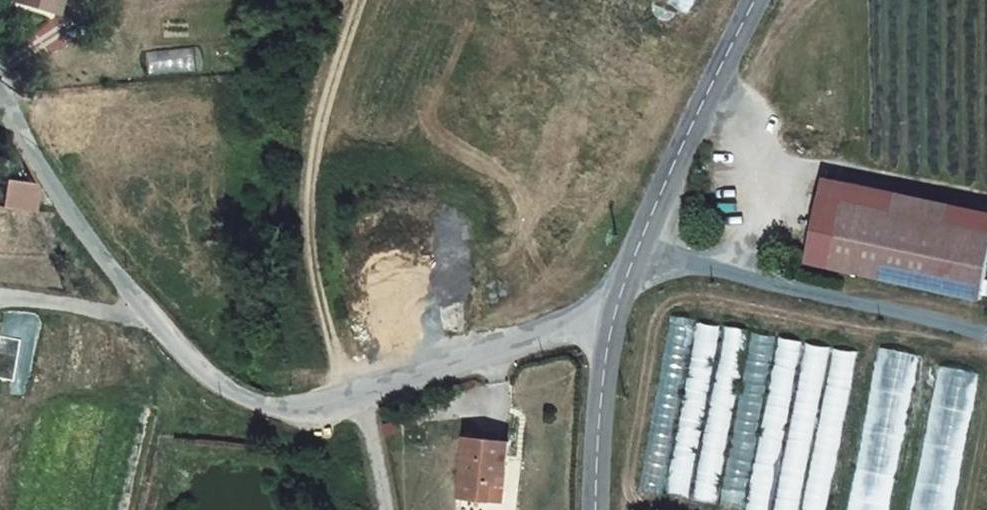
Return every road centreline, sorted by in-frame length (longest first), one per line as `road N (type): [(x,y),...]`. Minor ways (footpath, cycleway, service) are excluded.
road 1 (unclassified): [(0,100),(172,339),(230,390),(291,409),(616,306)]
road 2 (track): [(352,390),(321,307),(311,236),(314,157),(363,0)]
road 3 (unclassified): [(633,251),(986,332)]
road 4 (tertiary): [(754,0),(633,251)]
road 5 (tertiary): [(616,306),(596,509)]
road 6 (track): [(732,113),(772,50),(817,0)]

